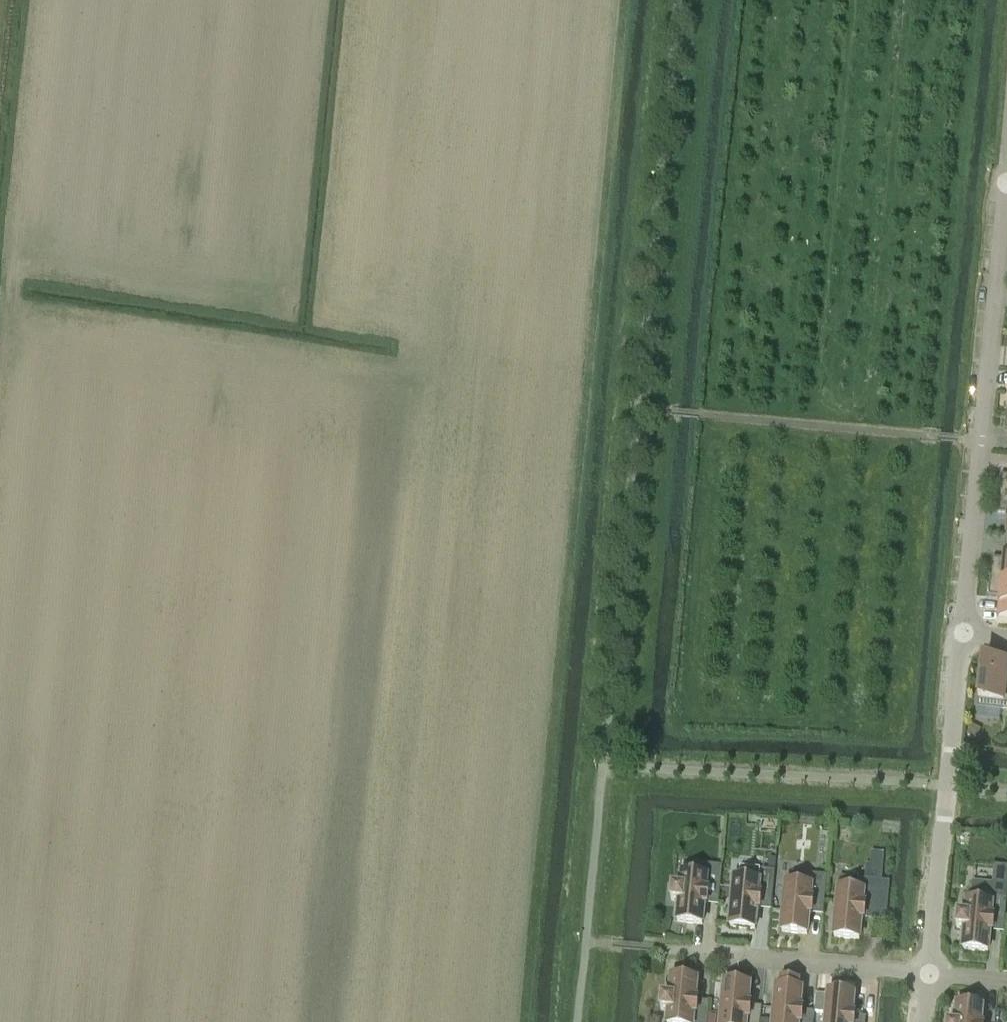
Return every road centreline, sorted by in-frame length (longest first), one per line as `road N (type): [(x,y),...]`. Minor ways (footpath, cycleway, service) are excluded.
road 1 (residential): [(963,635),(1005,180)]
road 2 (residential): [(929,974),(963,635)]
road 3 (residential): [(929,974),(656,949)]

